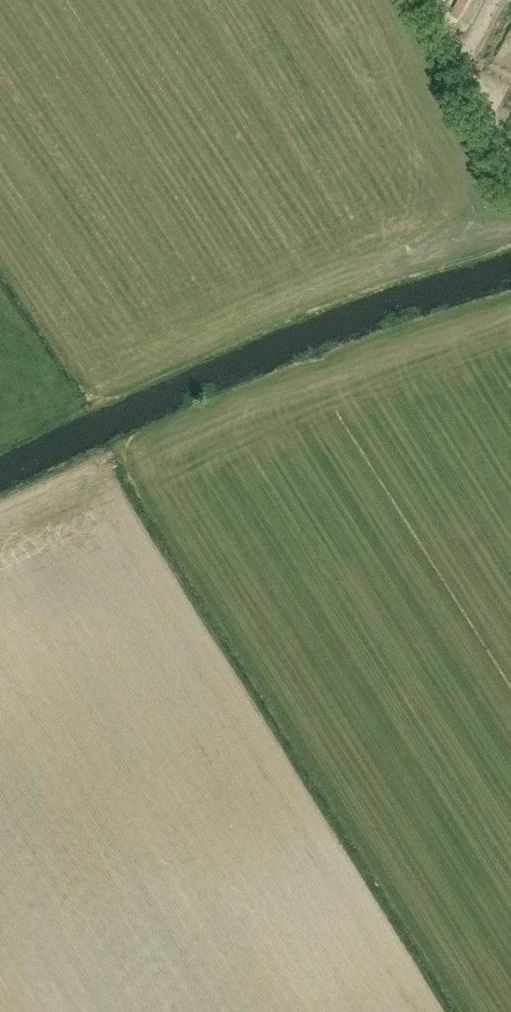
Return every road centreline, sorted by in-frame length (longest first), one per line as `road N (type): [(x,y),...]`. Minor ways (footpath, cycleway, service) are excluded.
road 1 (track): [(510,160),(431,0)]

